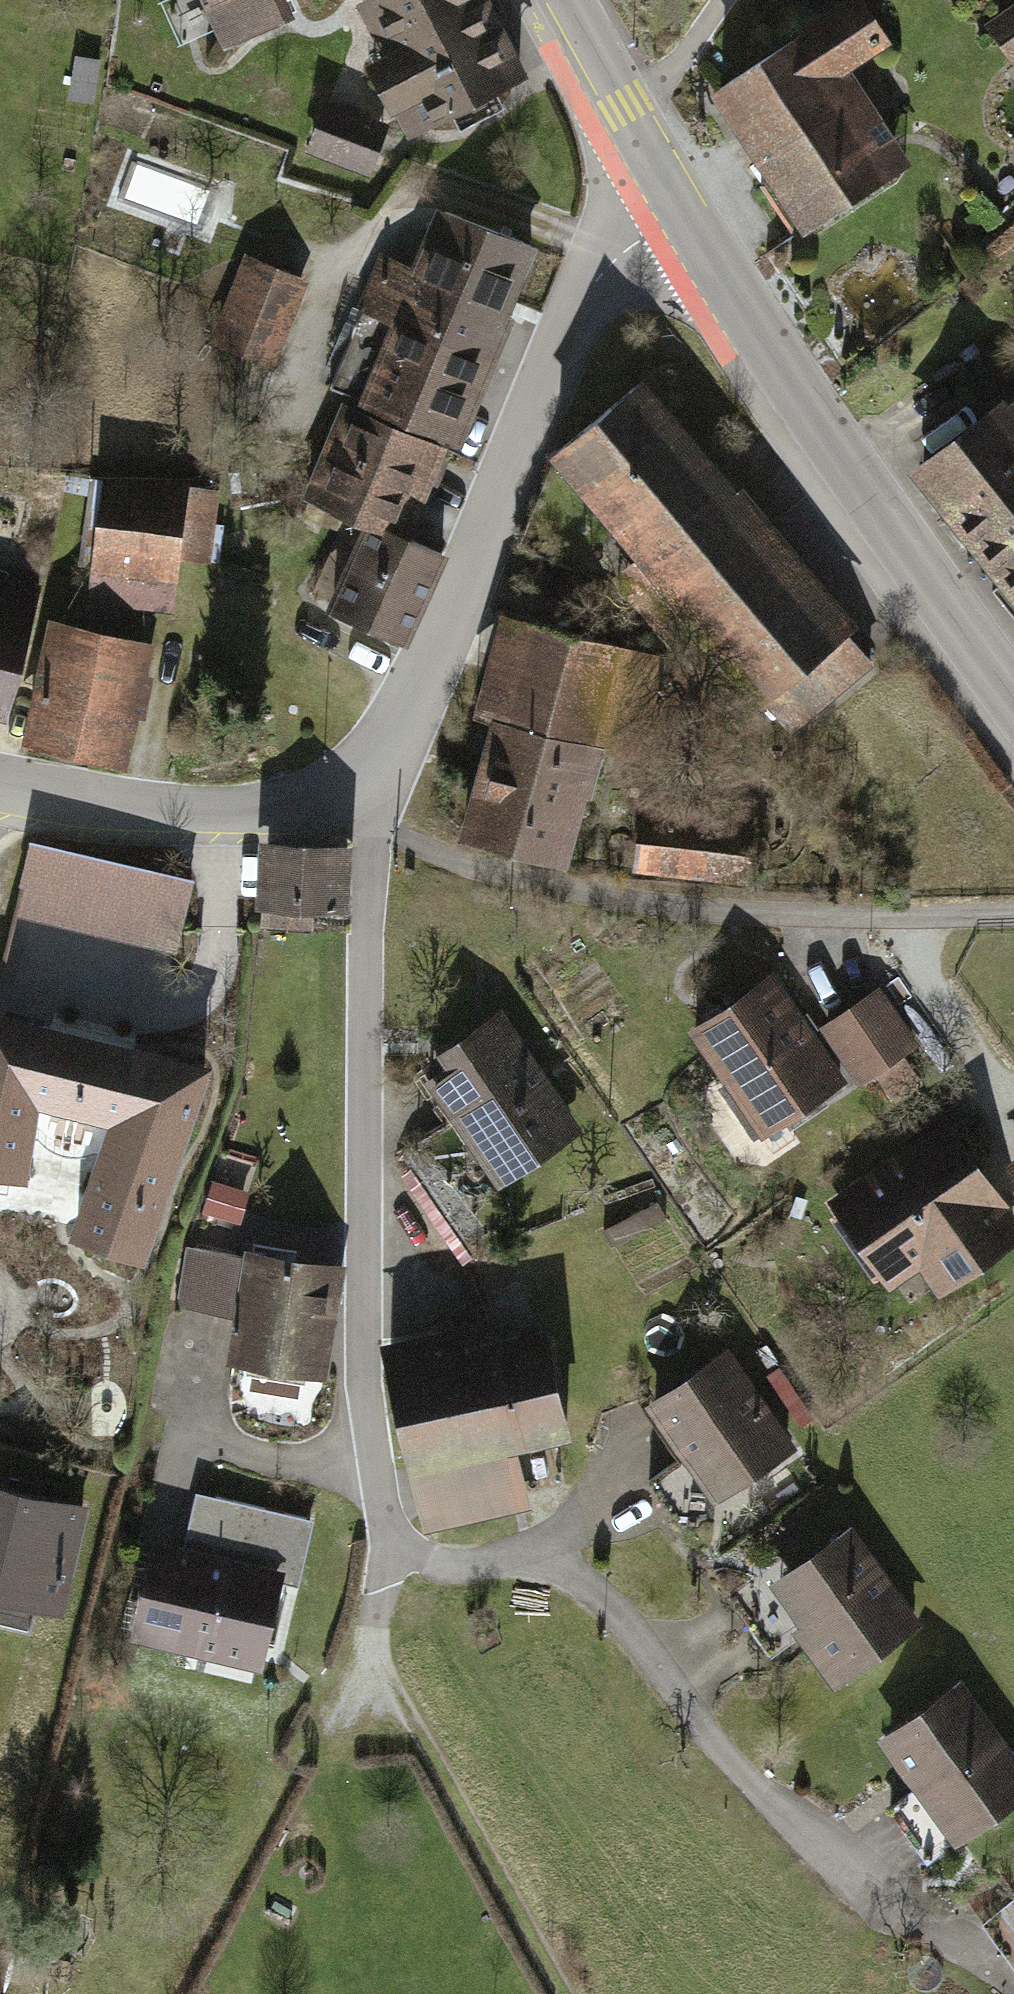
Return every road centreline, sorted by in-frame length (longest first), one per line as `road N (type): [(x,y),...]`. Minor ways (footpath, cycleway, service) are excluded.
road 1 (residential): [(341,796),(370,845),(362,1329),(382,1511),(404,1546),(428,1561),(534,1561),(578,1579),(796,1829),(962,1946)]
road 2 (unclassified): [(341,796),(409,716),(577,308),(622,250),(651,232)]
road 3 (secondary): [(679,216),(913,573),(1013,707)]
road 4 (track): [(404,1546),(382,1588),(386,1671),(569,1993)]
road 5 (unclassified): [(0,785),(151,809),(259,811),(341,796)]
road 6 (secondary): [(563,0),(679,216)]

